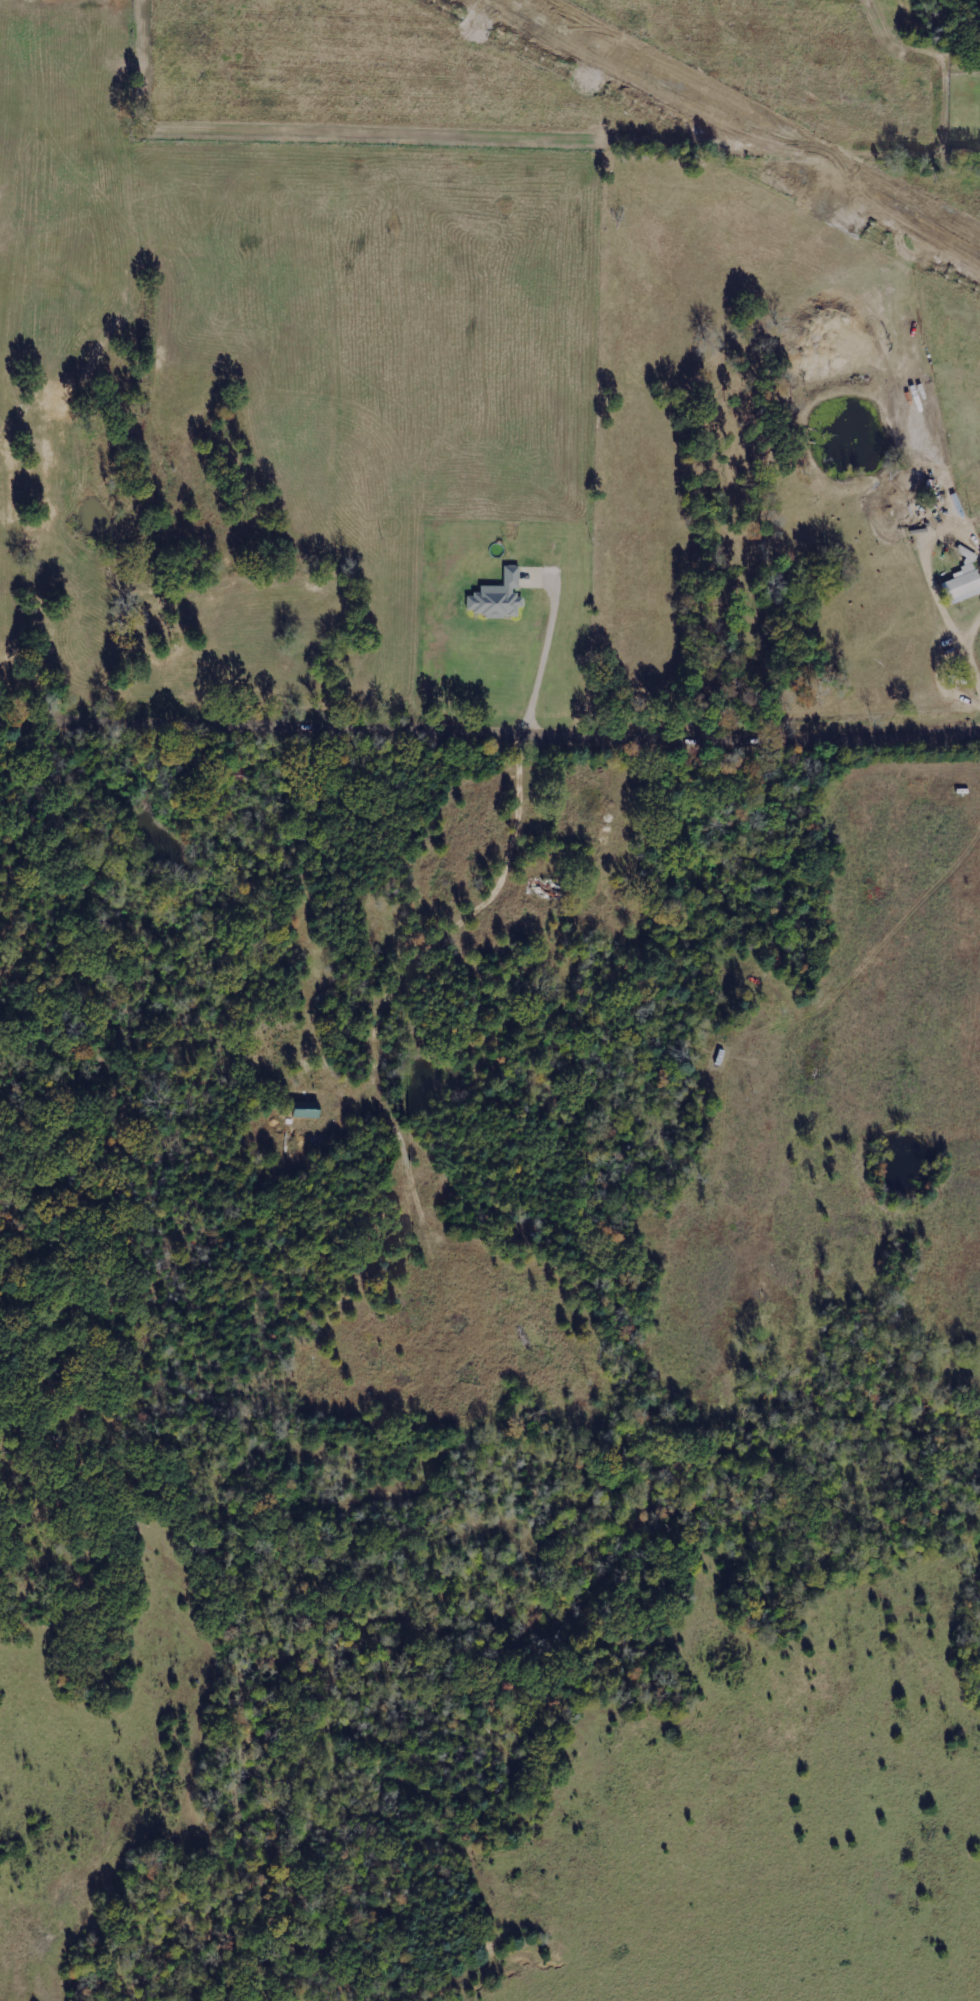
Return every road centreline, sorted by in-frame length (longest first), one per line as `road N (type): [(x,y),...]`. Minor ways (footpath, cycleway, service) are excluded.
road 1 (residential): [(979,735),(0,713)]

